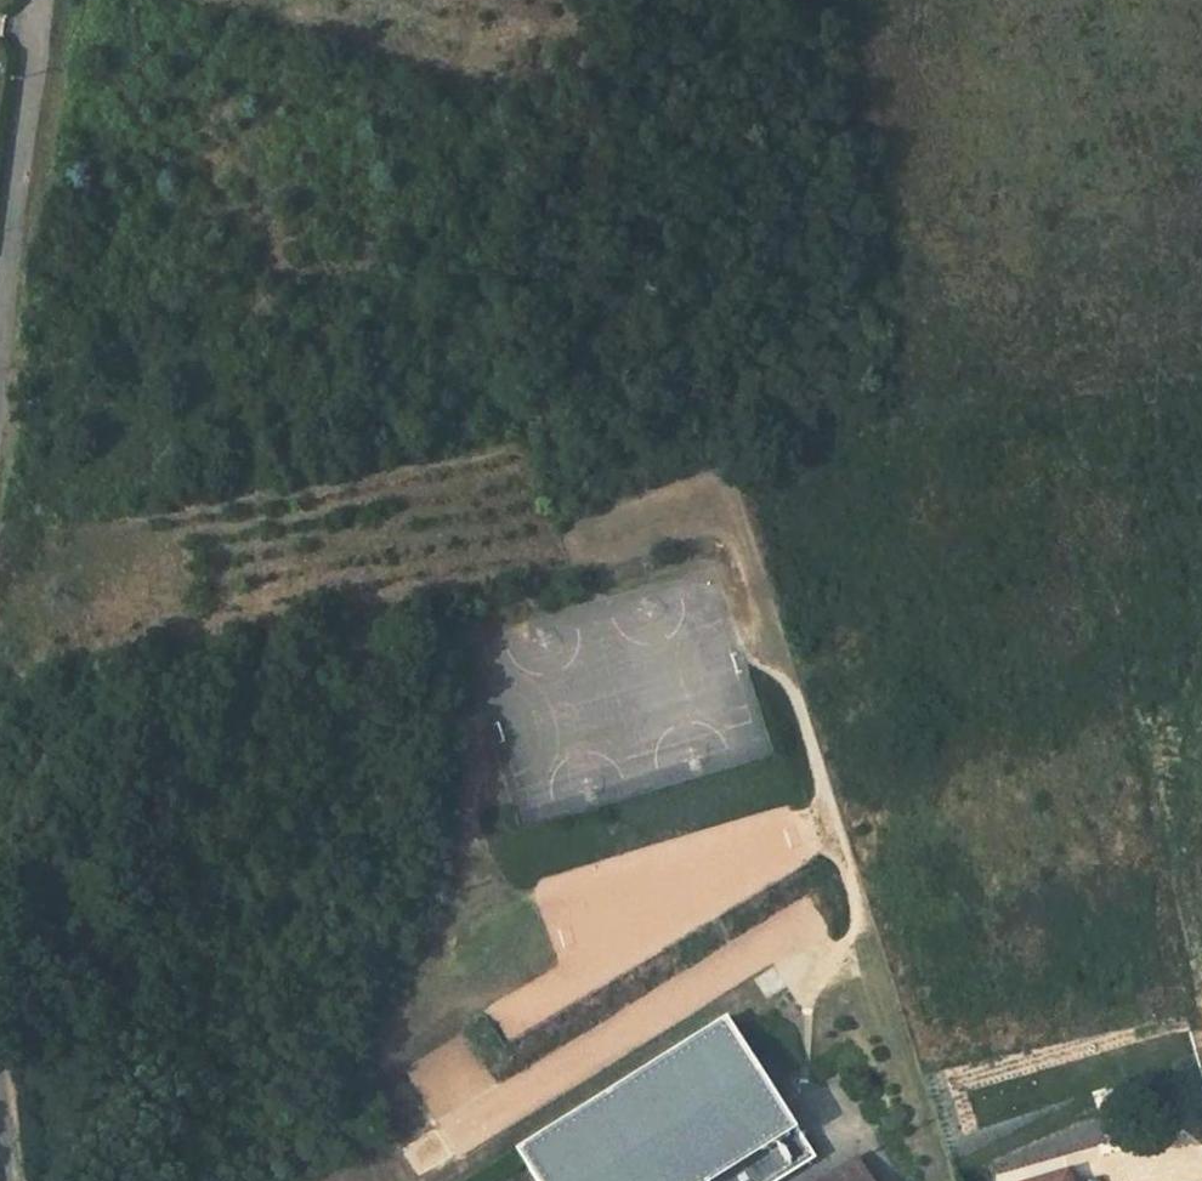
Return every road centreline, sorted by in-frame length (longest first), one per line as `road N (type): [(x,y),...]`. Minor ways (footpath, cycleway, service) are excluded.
road 1 (residential): [(0,320),(37,0)]

